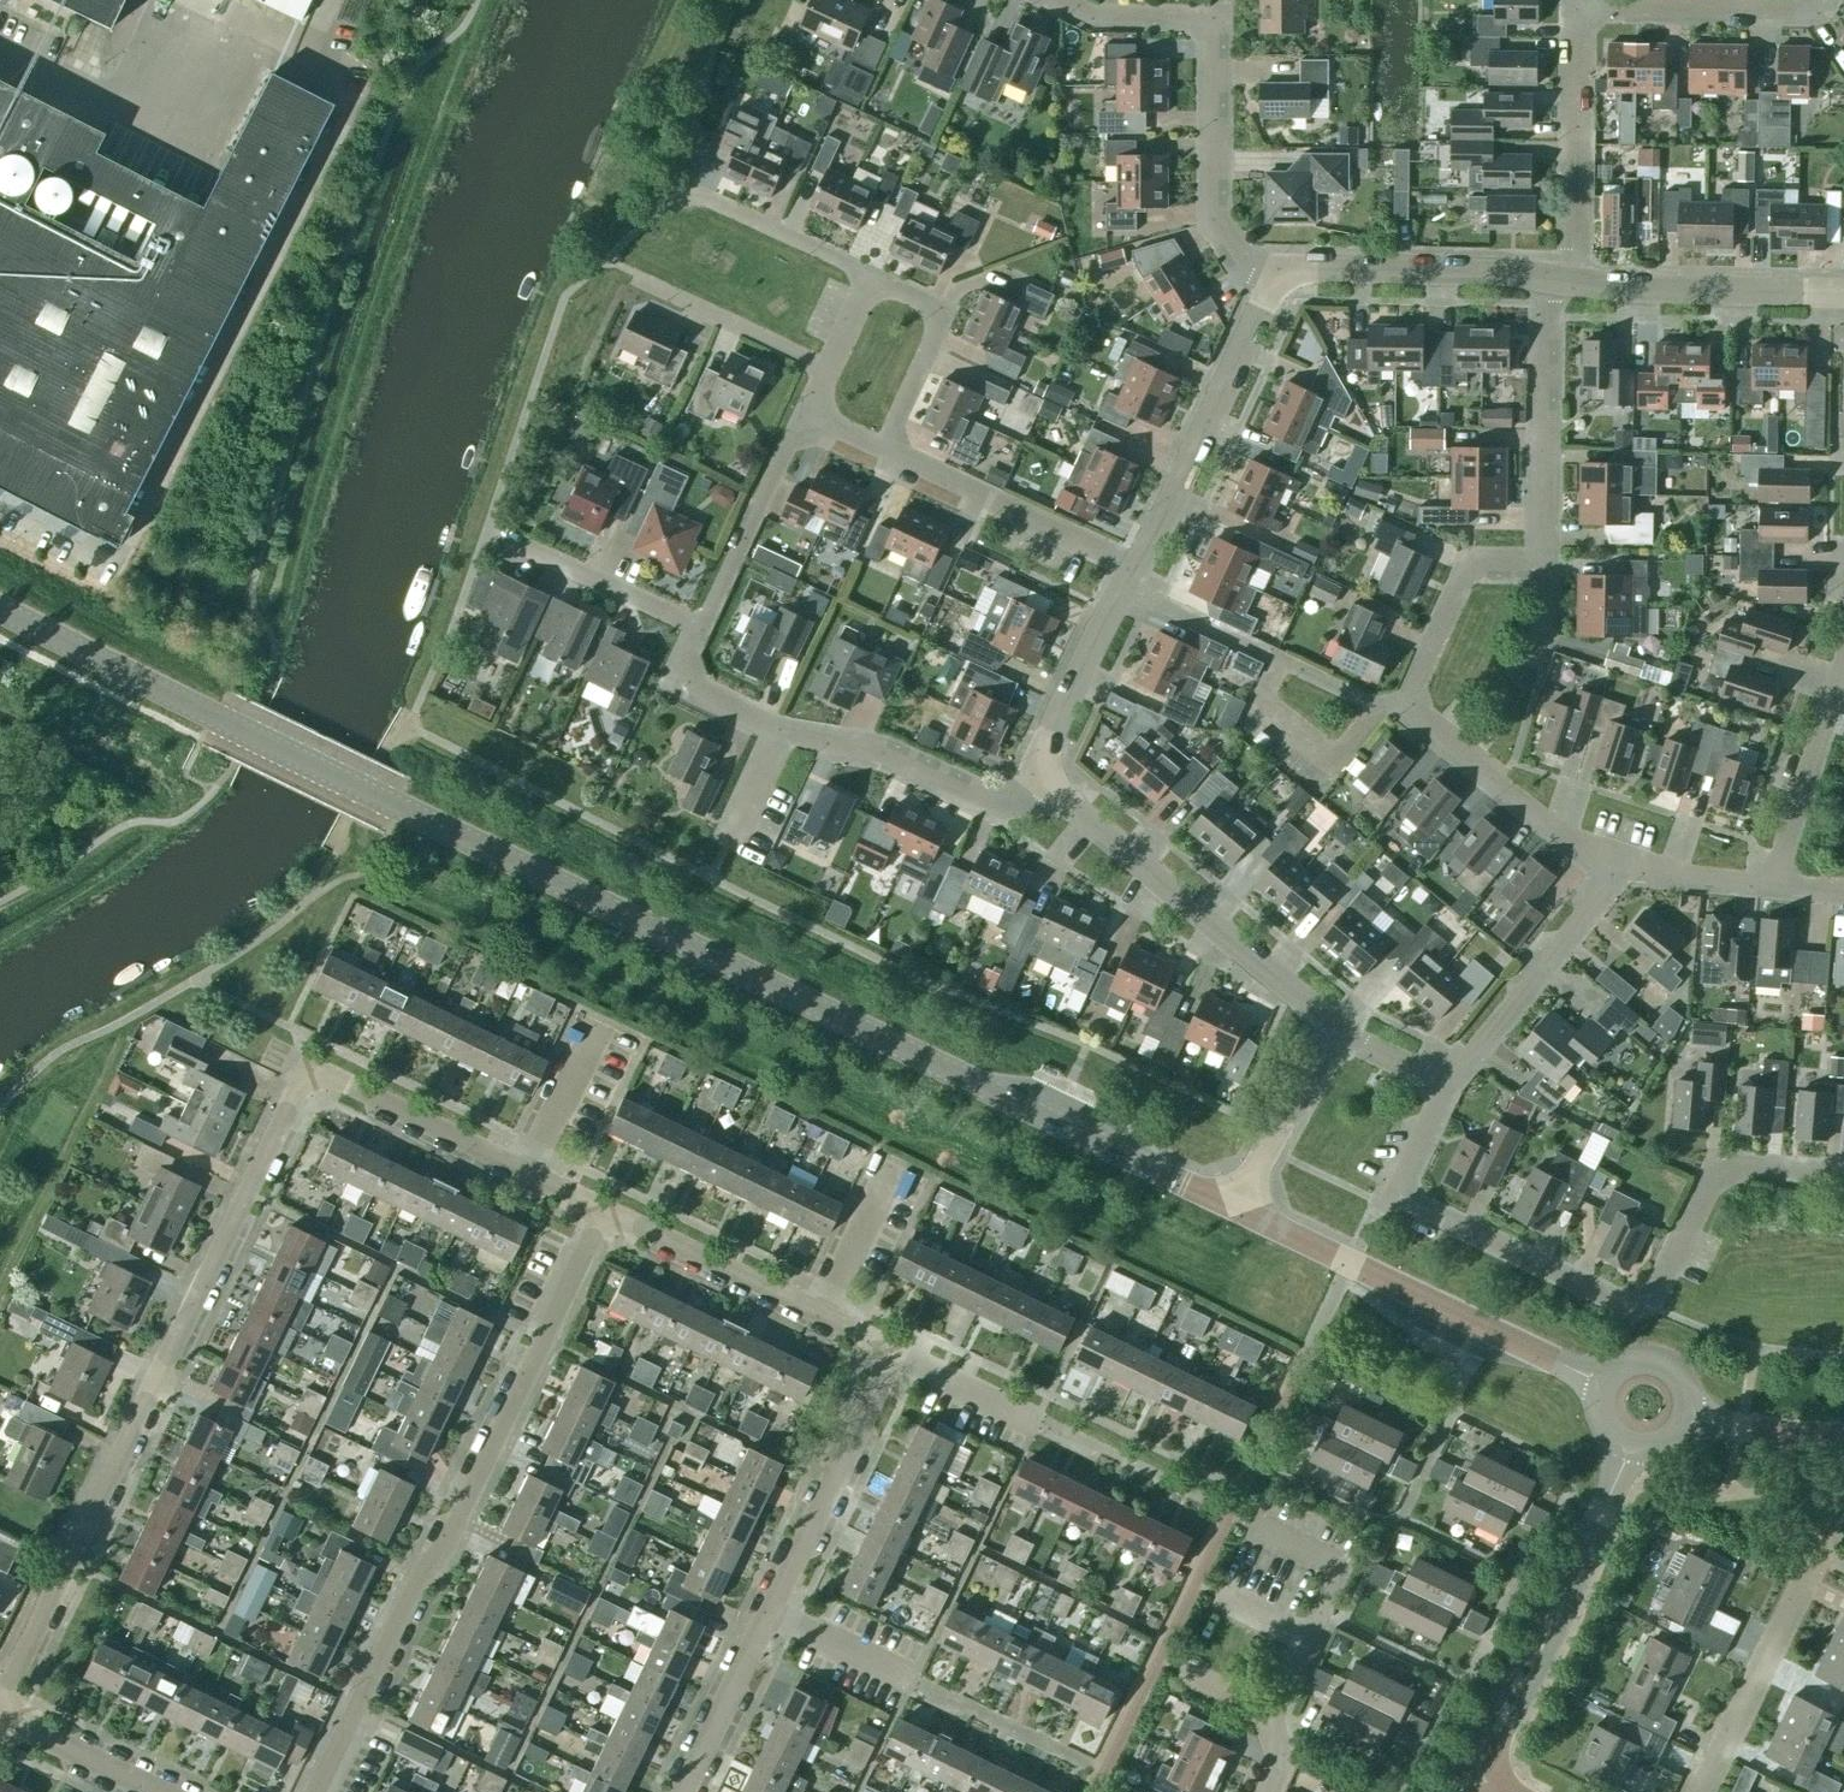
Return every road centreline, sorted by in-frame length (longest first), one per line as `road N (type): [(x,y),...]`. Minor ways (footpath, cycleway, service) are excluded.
road 1 (secondary): [(1243,1216),(0,607)]
road 2 (residential): [(0,1708),(307,1083)]
road 3 (residential): [(313,1791),(605,1222)]
road 4 (residential): [(1643,1319),(1386,1202),(1447,1084)]
road 5 (secondary): [(1601,1382),(1243,1216)]
road 6 (unclassified): [(1338,1033),(1039,788)]
road 7 (residential): [(1268,1791),(1287,1752),(1278,1716),(1346,1562),(1263,1526)]
road 8 (unclassified): [(1139,576),(1284,278)]
road 9 (residential): [(1699,1791),(1843,1505)]
road 10 (residential): [(1284,278),(1212,232),(1218,25)]
road 11 (residential): [(1547,569),(1544,278)]
road 12 (residential): [(771,1614),(895,1355)]
road 13 (residential): [(1643,1319),(1712,1182),(1730,1173),(1843,1182)]
road 14 (residential): [(1139,576),(881,452)]
road 15 (residential): [(1039,788),(986,807),(885,761),(780,738)]
road 16 (unclassified): [(1573,280),(1843,290)]
road 17 (residential): [(1768,886),(1843,627)]
road 18 (residential): [(1447,1084),(1613,878)]
road 19 (residential): [(1573,280),(1582,17)]
road 20 (unclassified): [(1284,278),(1544,278)]
road 21 (residential): [(1613,878),(1410,718)]
road 22 (residential): [(1830,0),(1821,17),(1582,17)]
road 23 (unclassified): [(0,54),(60,84),(163,102),(223,51)]
road 24 (residential): [(688,630),(807,416)]
road 25 (residential): [(528,1186),(307,1083)]
road 26 (residential): [(821,1323),(605,1222)]
road 27 (residential): [(1410,718),(1461,583),(1479,568),(1547,569)]
road 28 (unclassified): [(1039,788),(1139,576)]
road 29 (residential): [(881,452),(938,317),(865,285)]
road 30 (residential): [(1081,1444),(895,1355)]
road 31 (unclassified): [(1243,1216),(1338,1033)]
road 32 (residential): [(1376,714),(1324,768),(1263,711),(1283,668)]
road 33 (residential): [(646,284),(827,371)]
road 34 (residential): [(683,1791),(771,1614)]
road 35 (residential): [(688,630),(517,548)]
road 36 (residential): [(780,738),(665,681),(688,630)]
road 37 (residential): [(528,1186),(607,1020)]
road 38 (residential): [(1218,25),(1081,18),(1038,0)]
road 39 (residential): [(821,1323),(905,1160)]
road 40 (residential): [(865,285),(700,207)]
road 41 (tertiary): [(1557,1607),(1632,1446)]
road 42 (unclassified): [(154,1791),(0,1717)]
road 43 (tertiary): [(1487,1746),(1505,1740),(1563,1624),(1557,1607)]
road 44 (tertiary): [(1557,1607),(1540,1613),(1484,1724),(1487,1746)]
road 45 (residential): [(914,1682),(771,1614)]
road 46 (secondary): [(1843,1437),(1686,1419)]
road 47 (residential): [(1613,878),(1768,886)]
road 48 (secondary): [(1686,1419),(1688,1392),(1664,1361),(1630,1358),(1601,1382)]
road 49 (residential): [(1338,1033),(1447,1084)]

